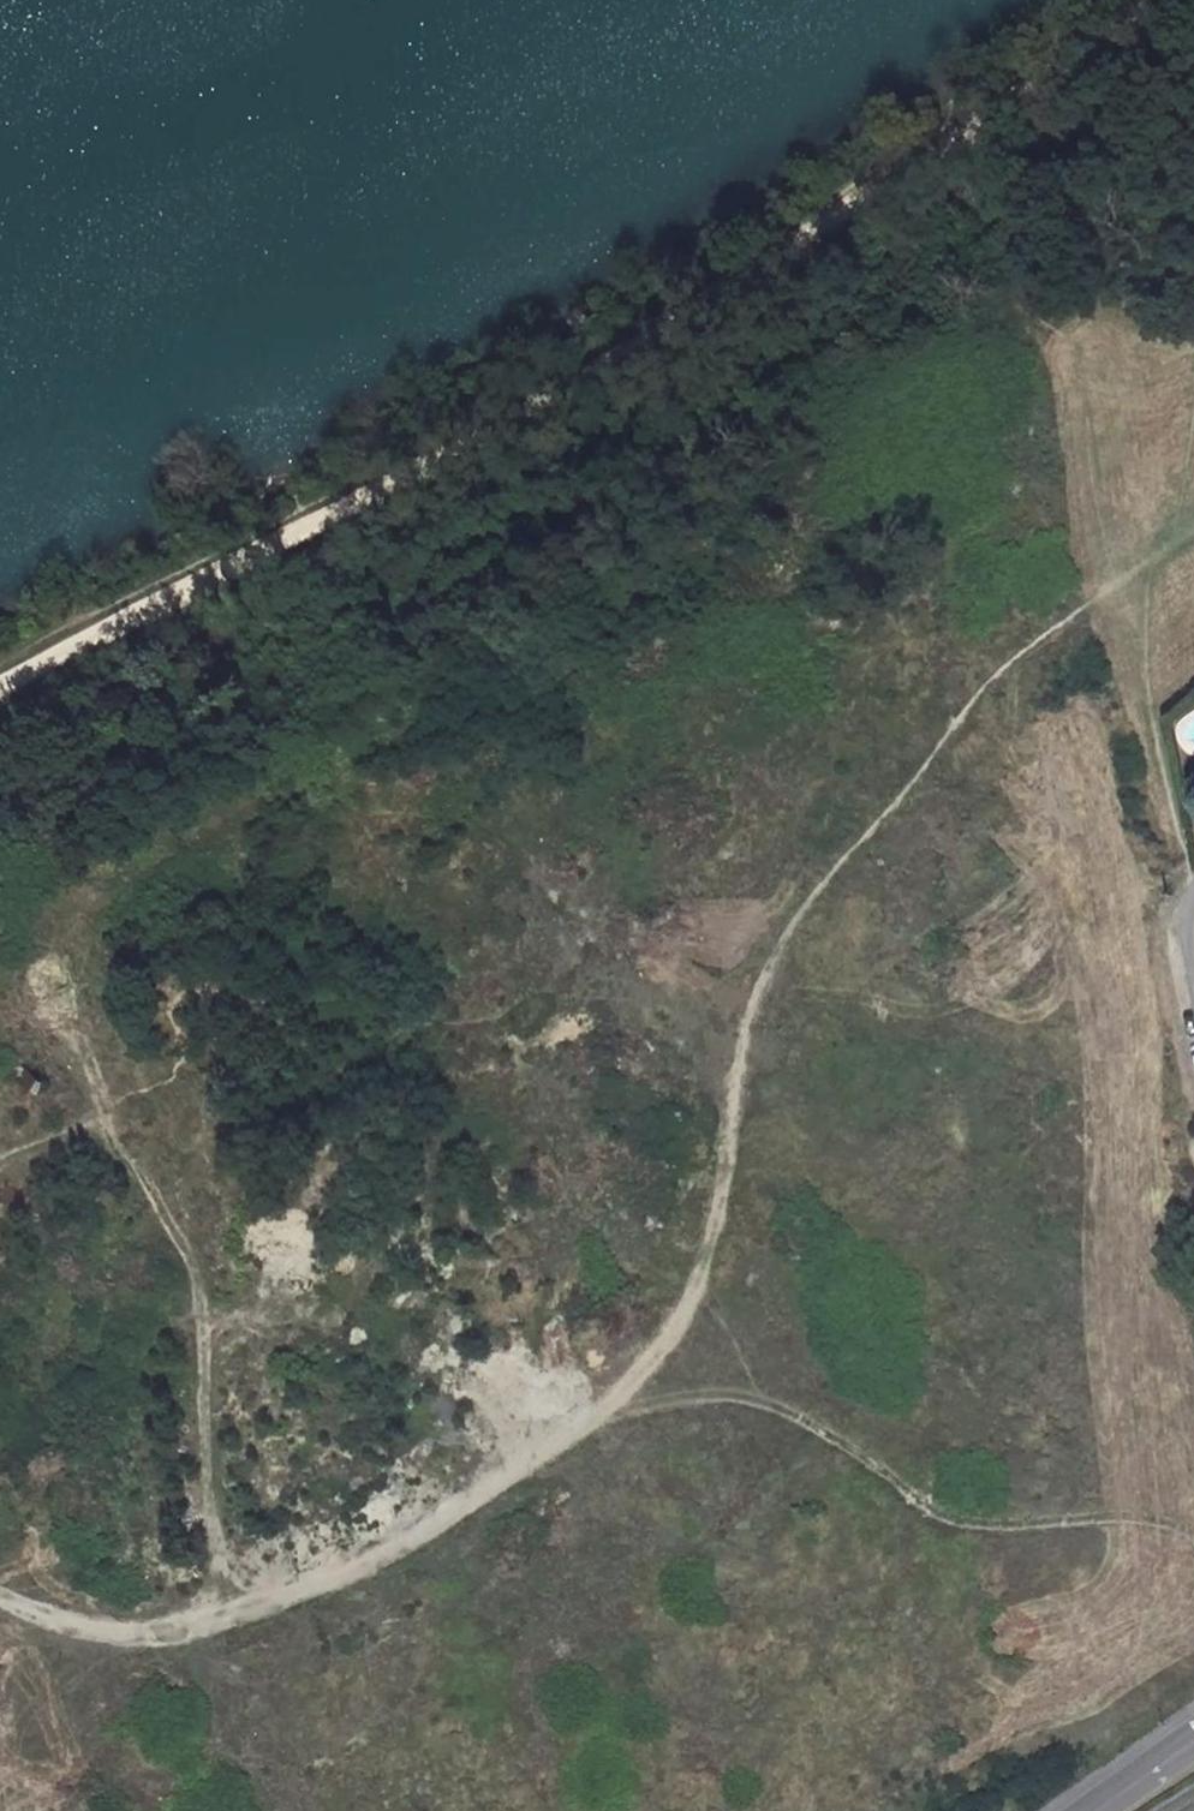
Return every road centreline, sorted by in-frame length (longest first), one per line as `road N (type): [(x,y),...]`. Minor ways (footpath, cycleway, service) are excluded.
road 1 (track): [(0,1597),(118,1640),(201,1621),(346,1567),(484,1496),(610,1404),(677,1327)]
road 2 (residential): [(1074,1810),(1193,1724)]

